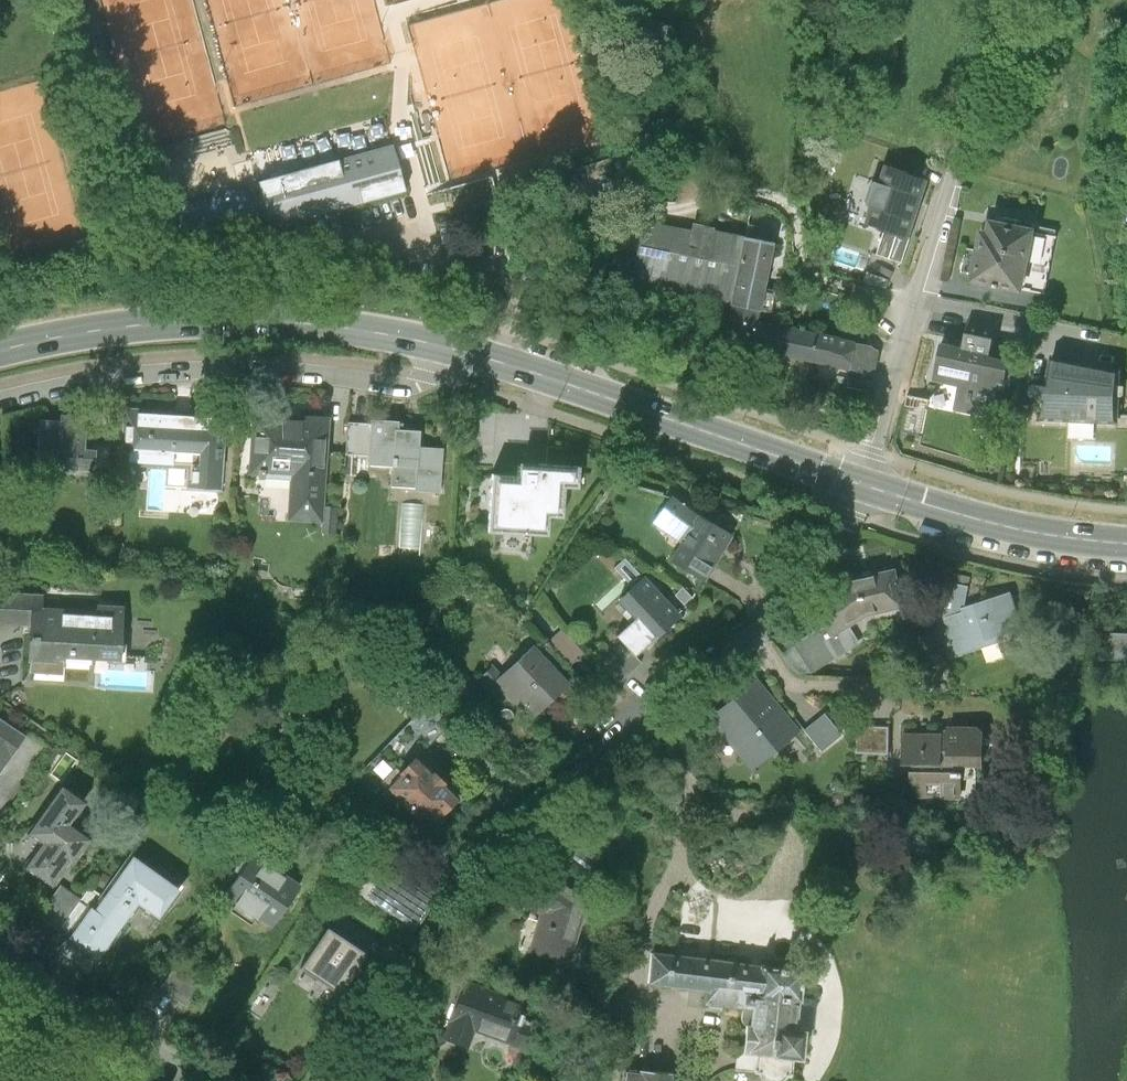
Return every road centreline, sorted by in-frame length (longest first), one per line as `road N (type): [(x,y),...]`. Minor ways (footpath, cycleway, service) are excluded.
road 1 (unclassified): [(861,485),(831,562),(591,767),(391,989),(328,1080)]
road 2 (unclassified): [(861,485),(910,305),(1017,0)]
road 3 (residential): [(0,399),(74,382),(223,369),(408,389),(429,383),(449,348)]
road 4 (primary): [(0,351),(165,322),(251,320),(449,348)]
road 5 (primary): [(449,348),(861,485)]
road 6 (primary): [(861,485),(975,518),(1126,543)]
road 7 (residential): [(0,969),(192,1080)]
road 8 (track): [(686,192),(647,97),(641,0)]

